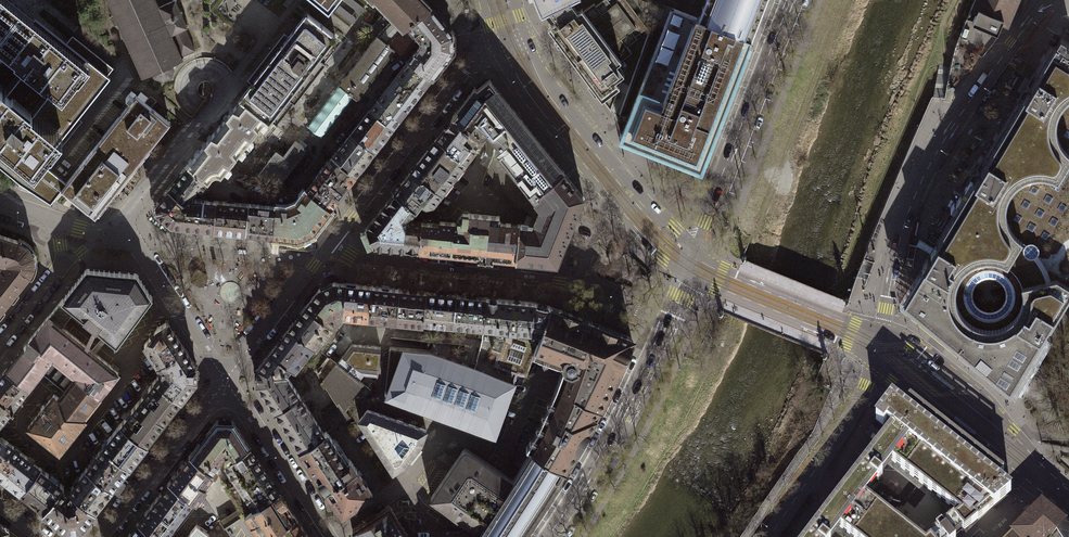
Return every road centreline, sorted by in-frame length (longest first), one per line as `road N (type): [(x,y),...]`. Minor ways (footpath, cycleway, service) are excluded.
road 1 (tertiary): [(1046,0),(925,174),(901,236),(879,347)]
road 2 (tertiary): [(692,266),(794,0)]
road 3 (residential): [(330,244),(472,64),(509,43)]
road 4 (residential): [(578,287),(361,259),(330,244)]
road 5 (tertiary): [(553,536),(626,417),(669,323)]
road 6 (tertiary): [(879,347),(854,412),(769,536)]
road 7 (tertiary): [(1030,467),(1001,416),(930,358),(912,345),(879,347)]
road 8 (tertiary): [(879,347),(894,380),(1001,464),(1030,467)]
road 9 (residential): [(103,536),(226,380)]
road 10 (tertiary): [(623,200),(509,43)]
road 11 (residential): [(226,380),(328,536)]
road 12 (residential): [(127,235),(131,209),(225,89)]
road 13 (residential): [(127,235),(226,380)]
road 14 (residential): [(226,380),(330,244)]
road 15 (tertiary): [(879,347),(732,286)]

